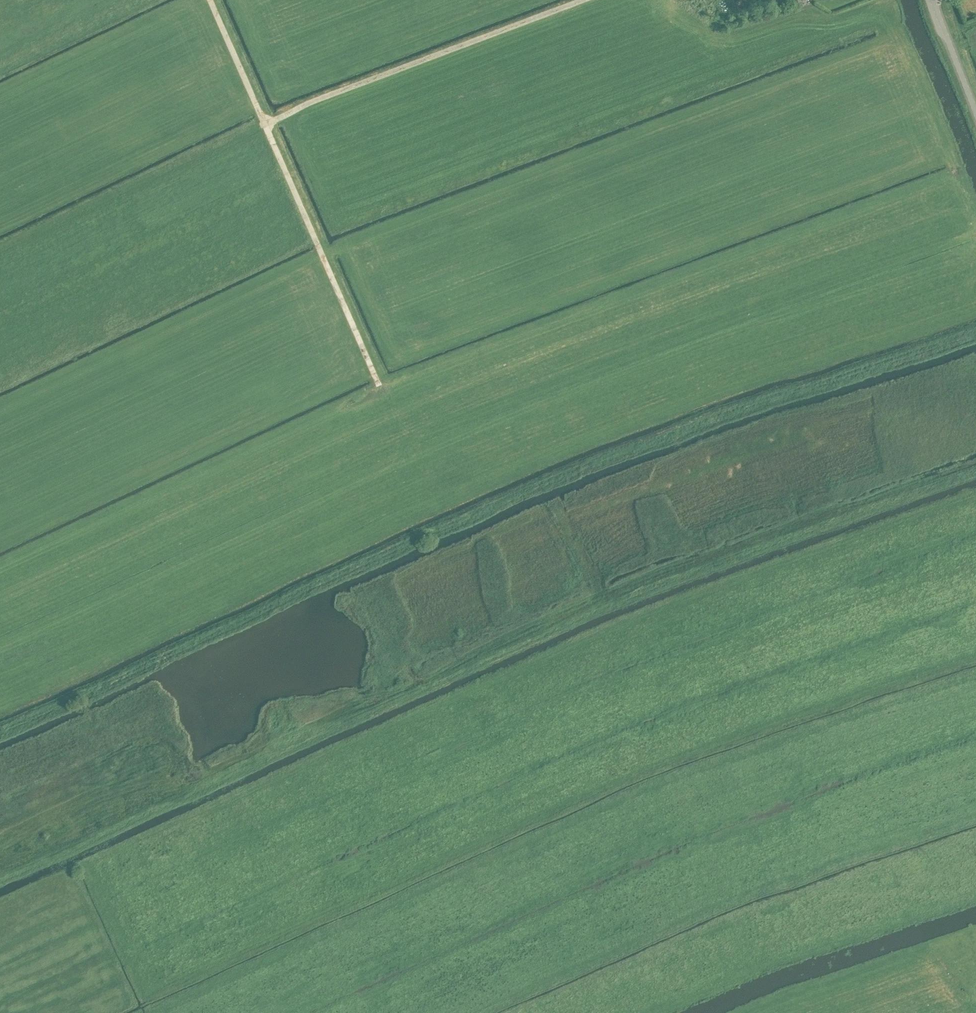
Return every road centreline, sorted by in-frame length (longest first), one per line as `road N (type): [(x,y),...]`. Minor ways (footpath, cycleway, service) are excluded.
road 1 (unclassified): [(975,122),(932,0)]

